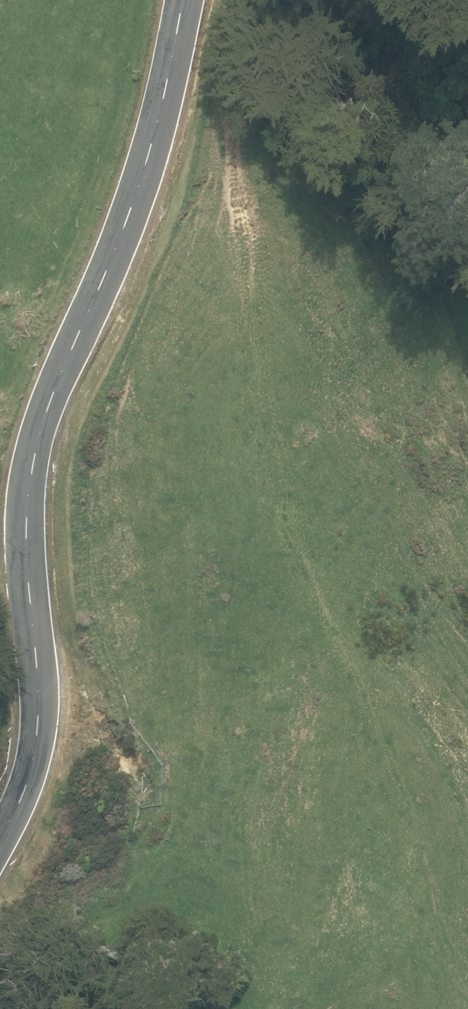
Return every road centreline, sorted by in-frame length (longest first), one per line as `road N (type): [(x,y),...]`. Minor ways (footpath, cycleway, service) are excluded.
road 1 (unclassified): [(0,837),(34,775),(40,717),(27,543),(41,435),(139,187),(185,0)]
road 2 (track): [(236,193),(249,410),(447,963),(467,987)]

